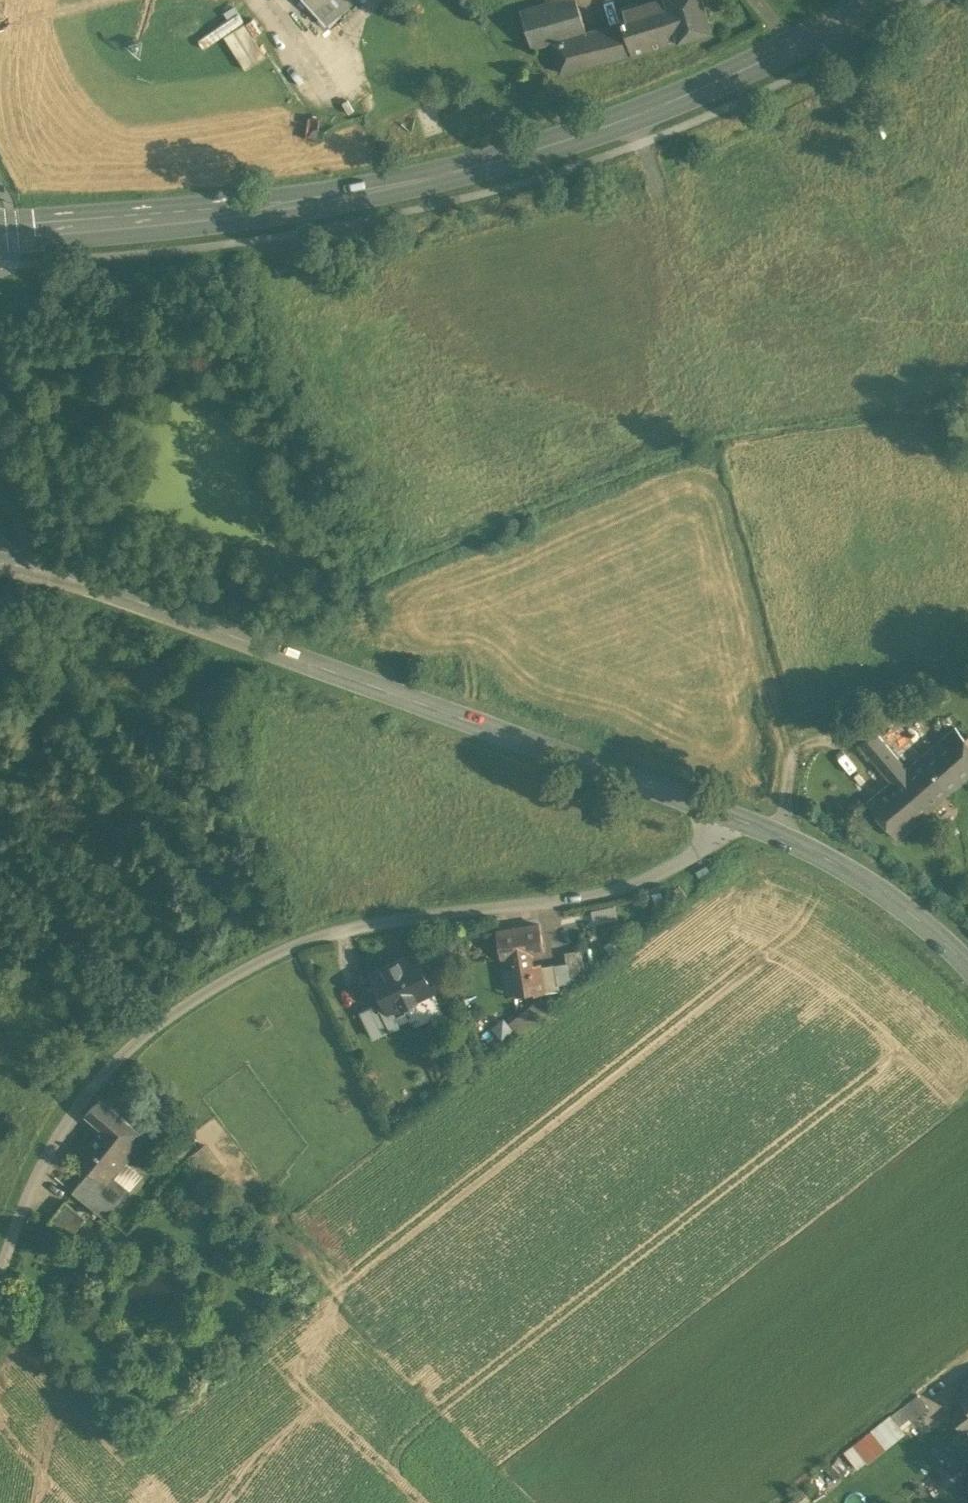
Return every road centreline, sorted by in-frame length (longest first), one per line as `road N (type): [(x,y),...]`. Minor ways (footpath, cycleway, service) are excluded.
road 1 (unclassified): [(741,816),(689,864),(658,881),(571,903),(362,924),(287,944),(207,990),(128,1049),(65,1120),(39,1173),(0,1309)]
road 2 (primary): [(0,232),(303,201),(460,169),(681,96),(872,0)]
road 3 (secondary): [(741,816),(659,779),(70,572),(0,561)]
road 4 (secondary): [(967,955),(915,905),(741,816)]

